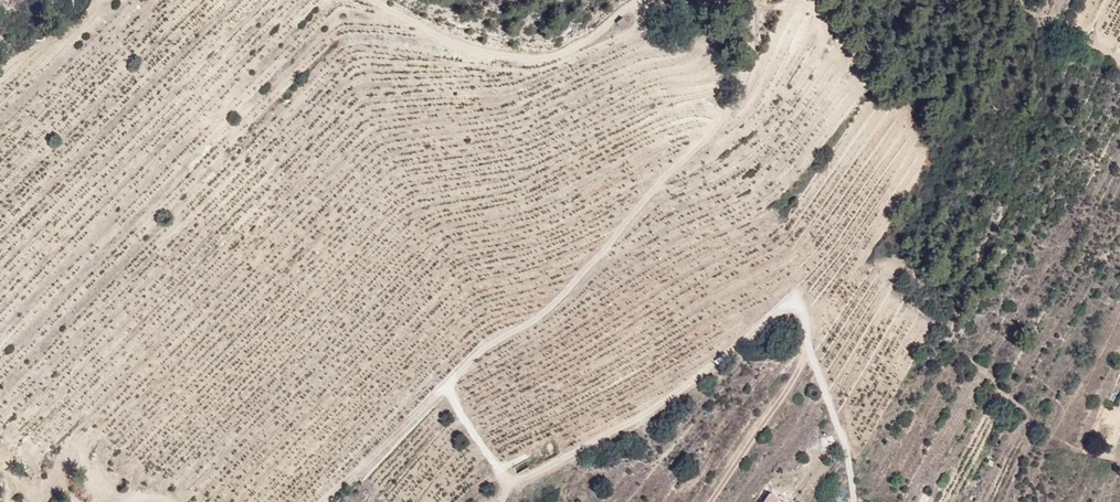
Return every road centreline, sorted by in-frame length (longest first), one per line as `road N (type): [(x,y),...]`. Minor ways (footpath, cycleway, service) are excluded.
road 1 (track): [(852,501),(846,448),(793,304),(676,398),(516,479),(494,464),(452,393),(451,382),(481,350),(554,304),(600,258),(725,115),(760,30),(761,0)]
road 2 (track): [(644,0),(595,39),(552,60),(476,53),(372,0)]

